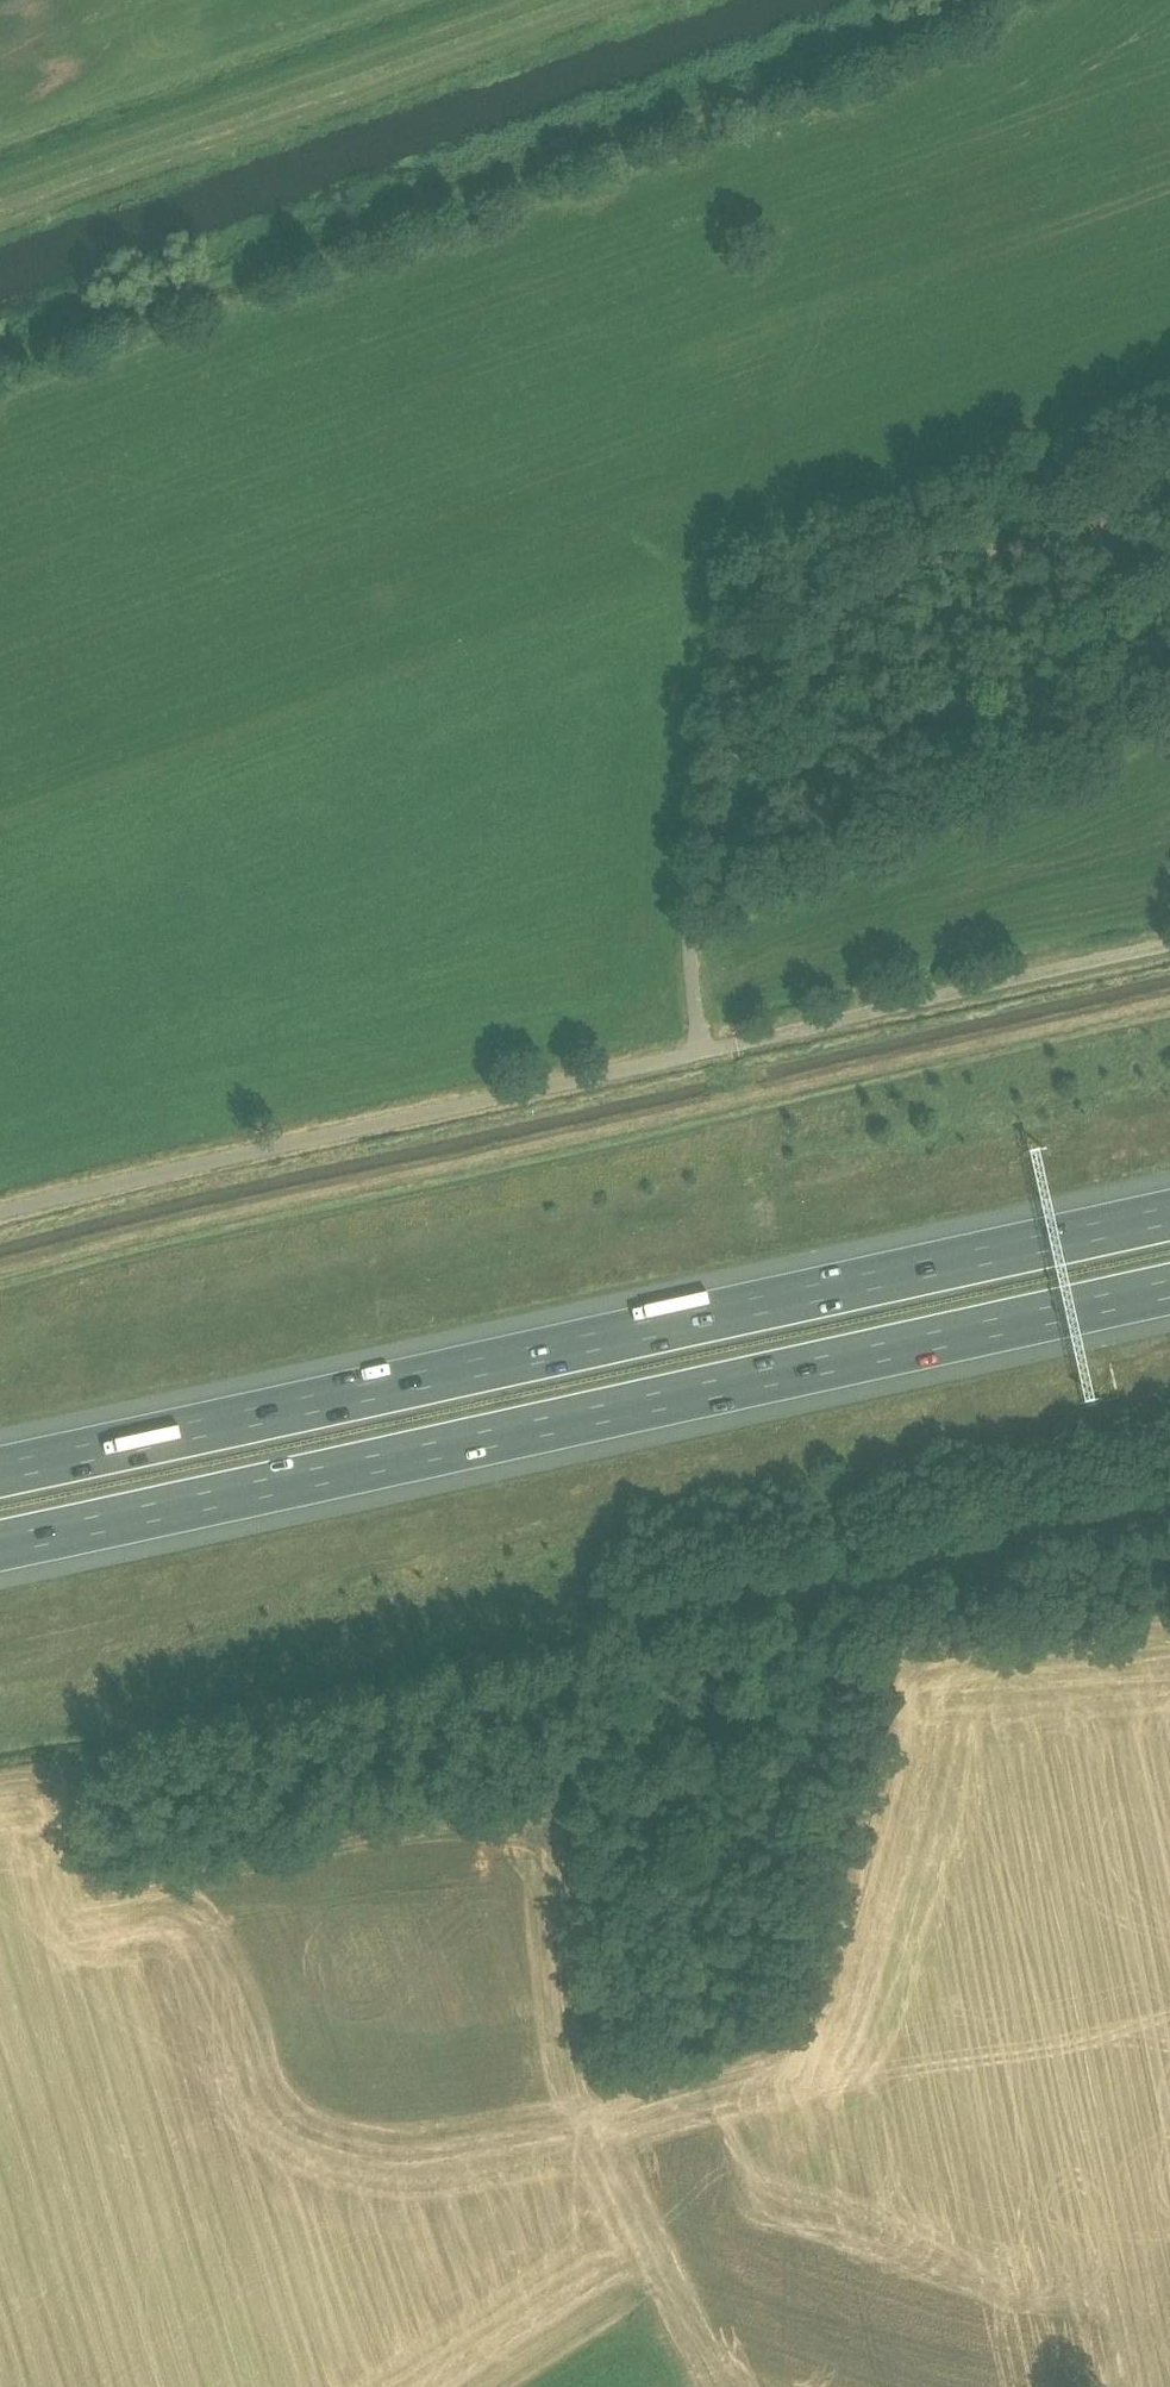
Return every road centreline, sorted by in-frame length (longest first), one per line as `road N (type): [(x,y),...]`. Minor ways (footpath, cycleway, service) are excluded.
road 1 (motorway): [(0,1545),(1169,1287)]
road 2 (motorway): [(1169,1214),(0,1470)]
road 3 (unclassified): [(0,1212),(701,1051)]
road 4 (unclassified): [(701,1051),(689,946),(693,834),(736,605),(747,569),(760,558)]
road 5 (unclassified): [(701,1051),(1169,942)]

